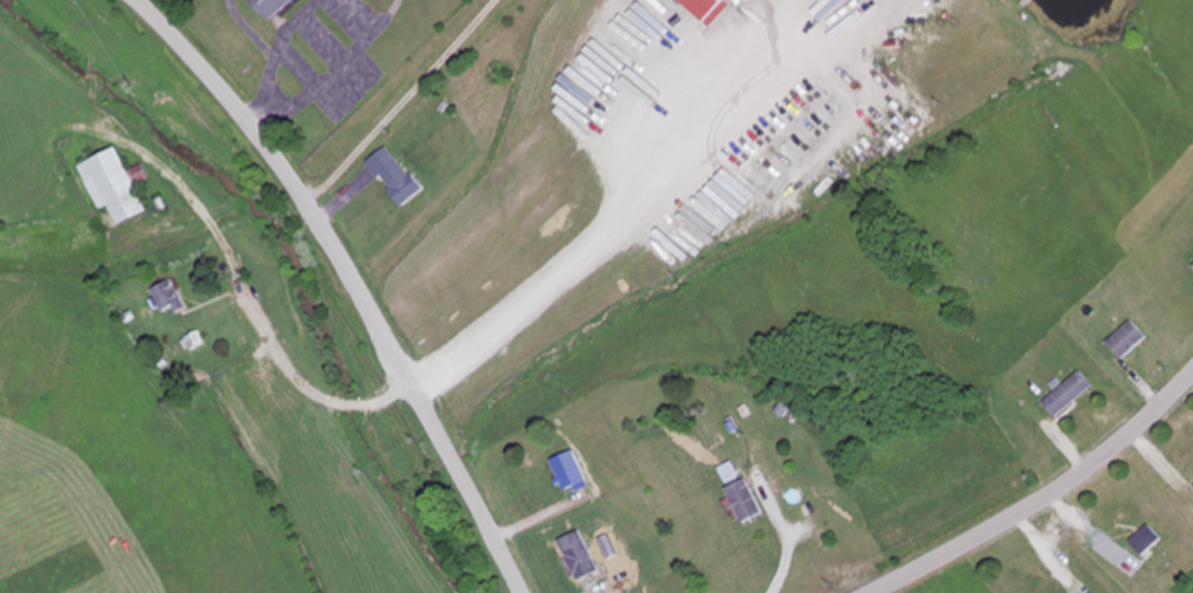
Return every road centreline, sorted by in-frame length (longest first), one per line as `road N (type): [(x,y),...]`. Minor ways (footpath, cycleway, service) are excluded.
road 1 (secondary): [(520,592),(324,234),(242,118),(137,0)]
road 2 (residential): [(878,592),(1057,493),(1192,376)]

